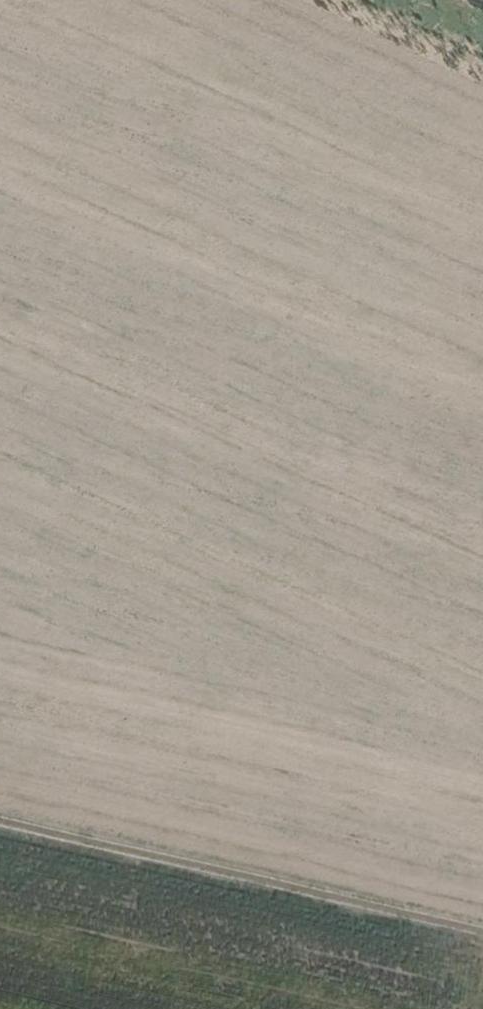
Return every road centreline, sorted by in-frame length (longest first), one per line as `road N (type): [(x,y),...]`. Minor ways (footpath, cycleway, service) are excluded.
road 1 (track): [(482,944),(0,832)]

